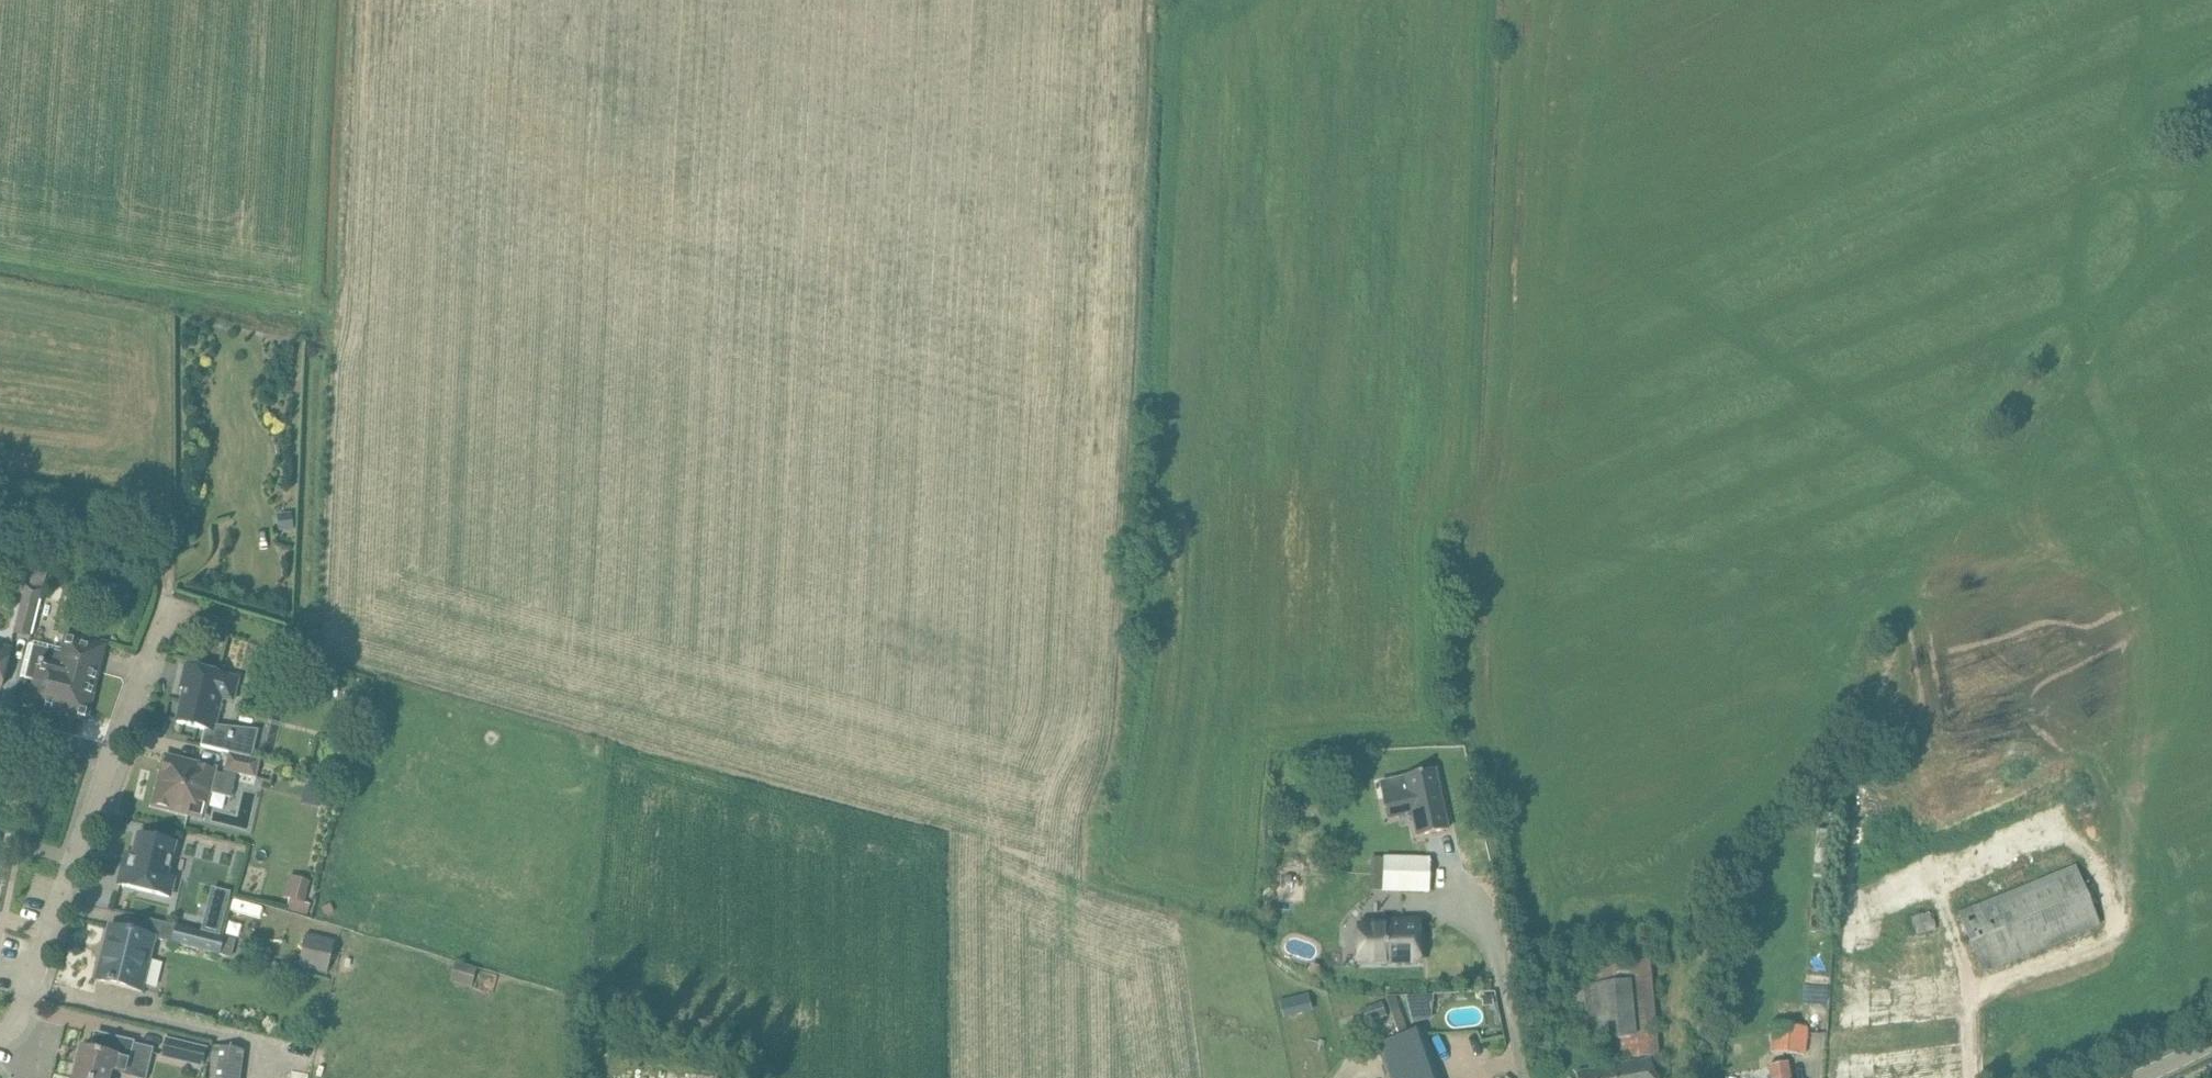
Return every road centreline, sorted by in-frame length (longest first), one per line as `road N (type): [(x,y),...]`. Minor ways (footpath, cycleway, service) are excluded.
road 1 (residential): [(116,755),(30,1001),(6,1034)]
road 2 (residential): [(166,607),(116,755)]
road 3 (residential): [(1526,1077),(1493,928)]

